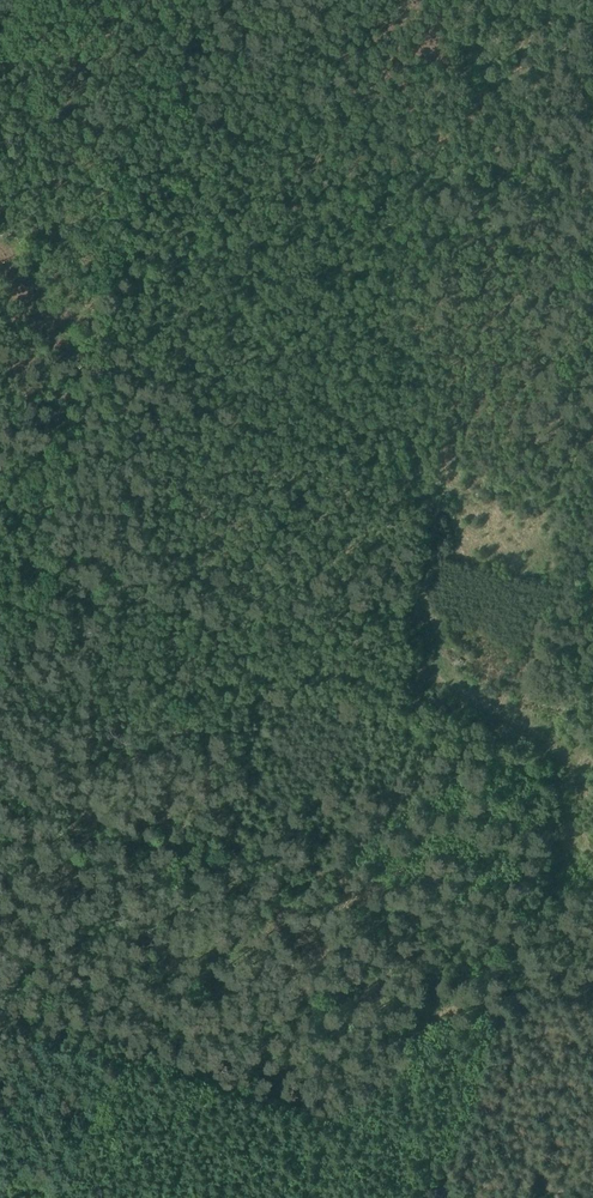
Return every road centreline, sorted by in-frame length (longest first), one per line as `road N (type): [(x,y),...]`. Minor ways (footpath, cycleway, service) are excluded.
road 1 (track): [(592,847),(557,743),(443,675),(417,674)]
road 2 (track): [(443,675),(420,583),(449,463)]

